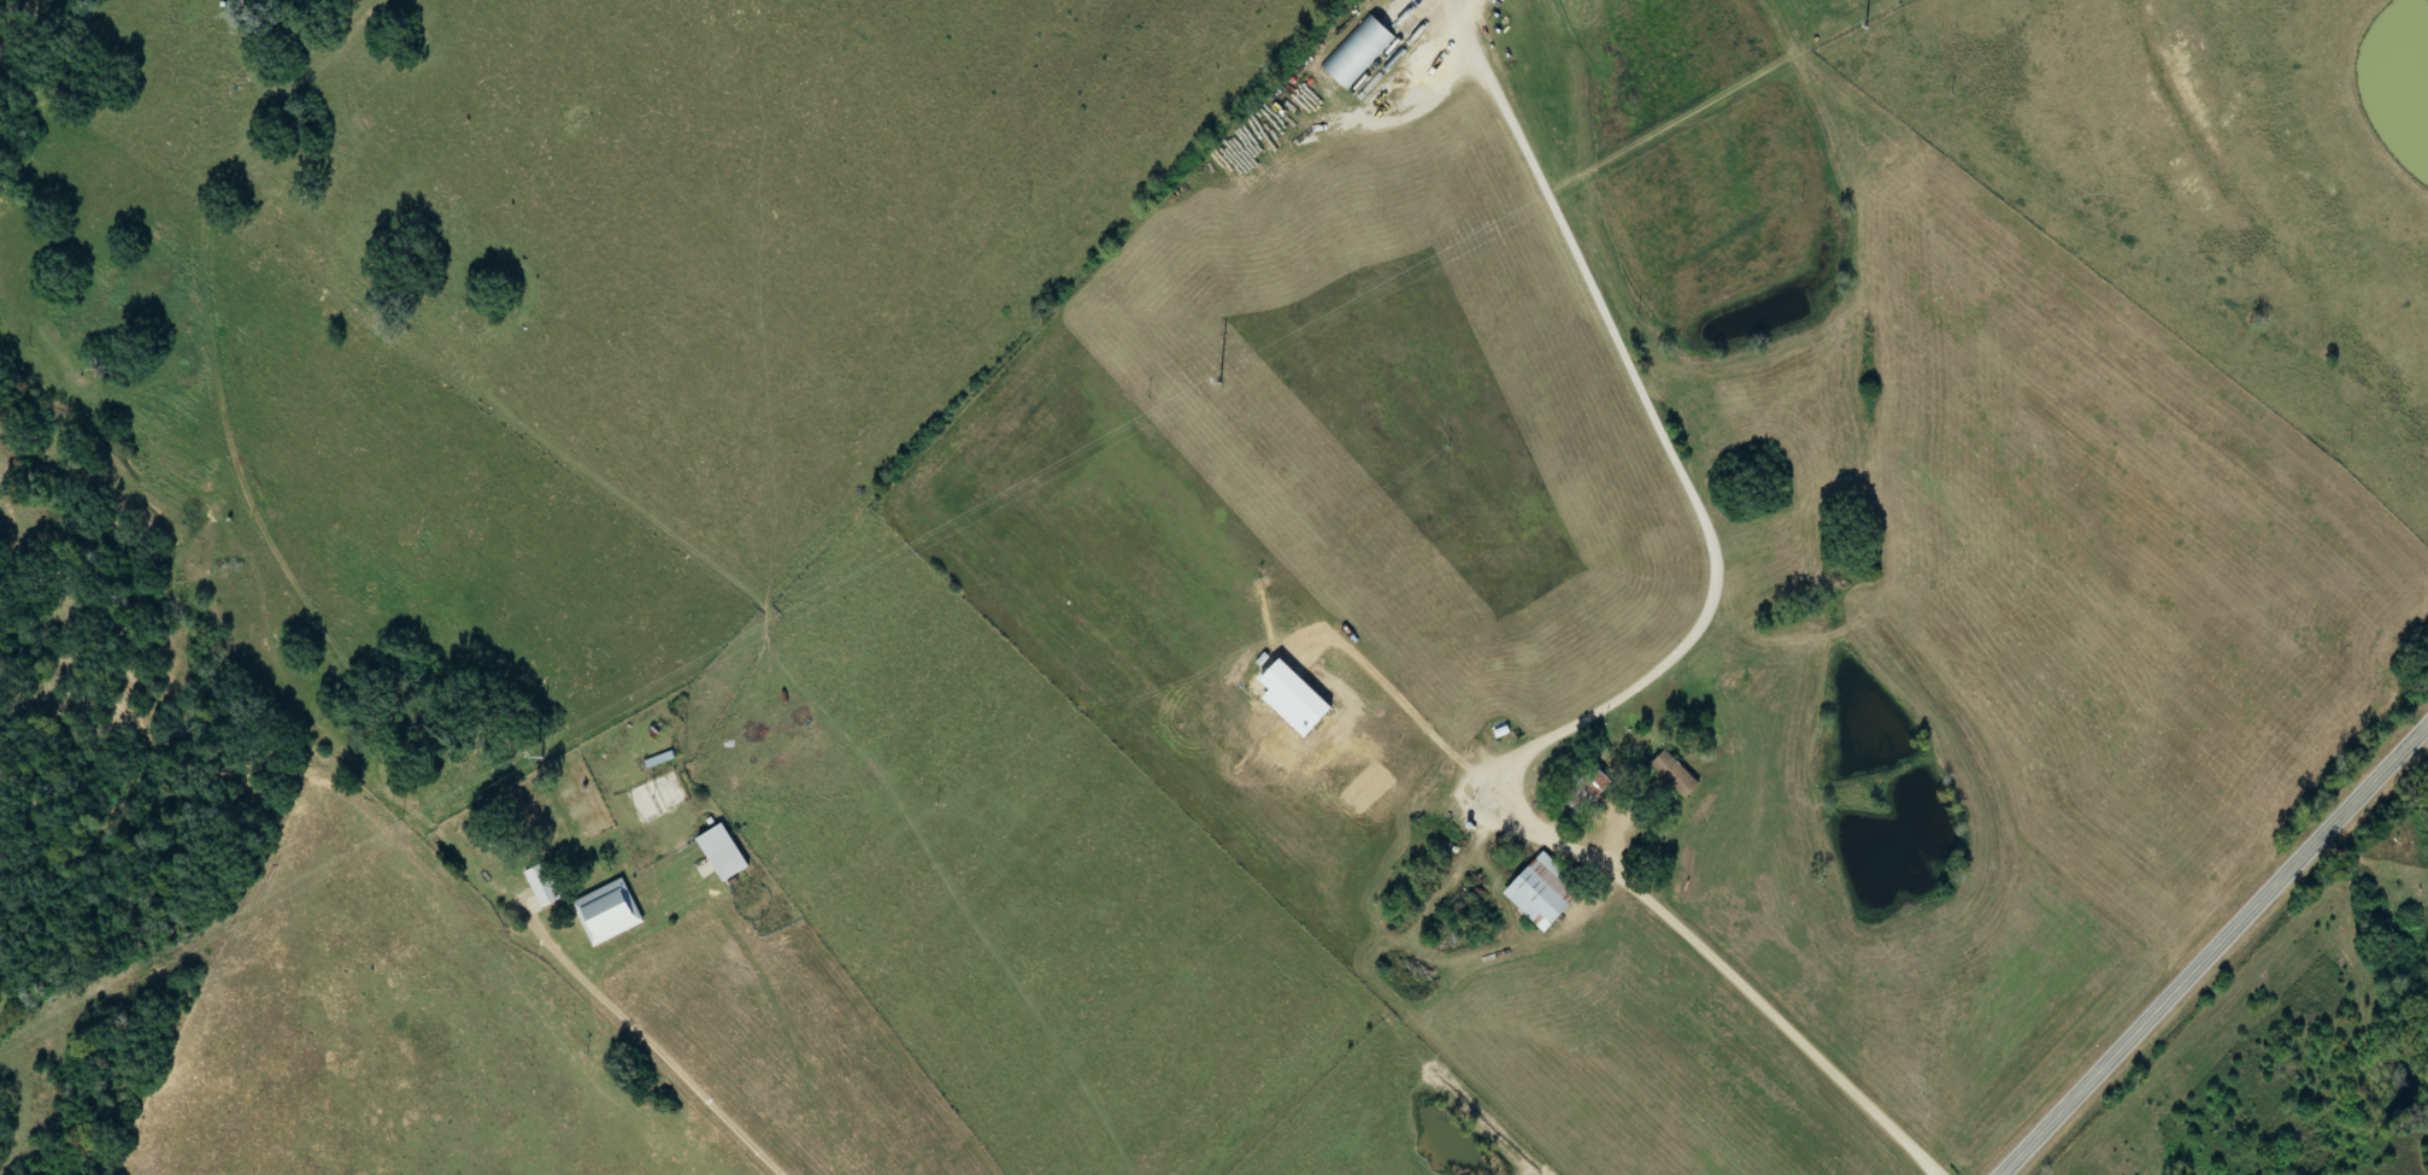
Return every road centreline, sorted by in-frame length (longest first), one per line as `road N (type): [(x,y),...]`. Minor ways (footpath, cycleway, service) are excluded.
road 1 (secondary): [(1996,1174),(2427,720)]
road 2 (residential): [(1621,869),(1934,1174)]
road 3 (residential): [(522,922),(783,1174)]

